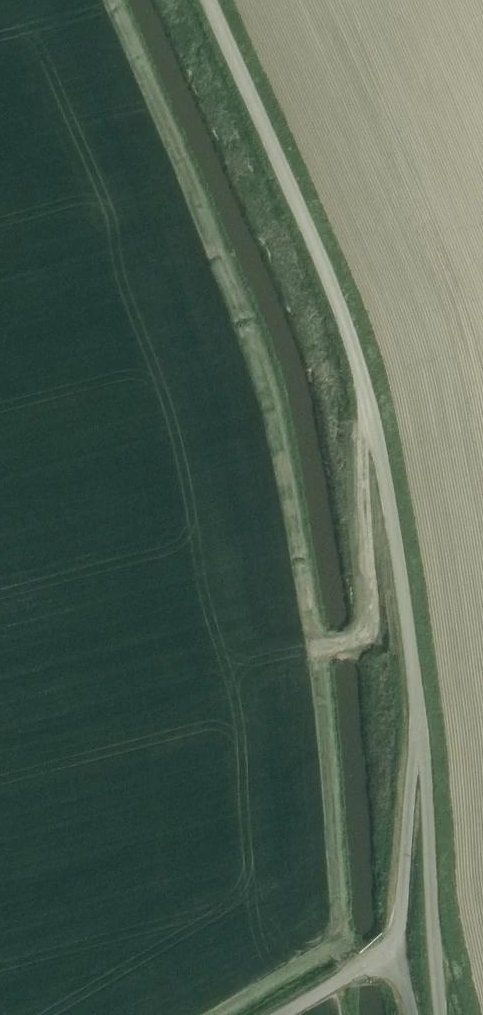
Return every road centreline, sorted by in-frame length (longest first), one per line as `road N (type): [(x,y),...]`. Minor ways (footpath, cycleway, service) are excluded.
road 1 (unclassified): [(419,711),(364,377),(208,0)]
road 2 (track): [(364,377),(368,631),(316,651)]
road 3 (unclassified): [(441,1014),(419,711)]
road 4 (unclassified): [(395,949),(419,711)]
road 5 (unclassified): [(278,1014),(395,949)]

